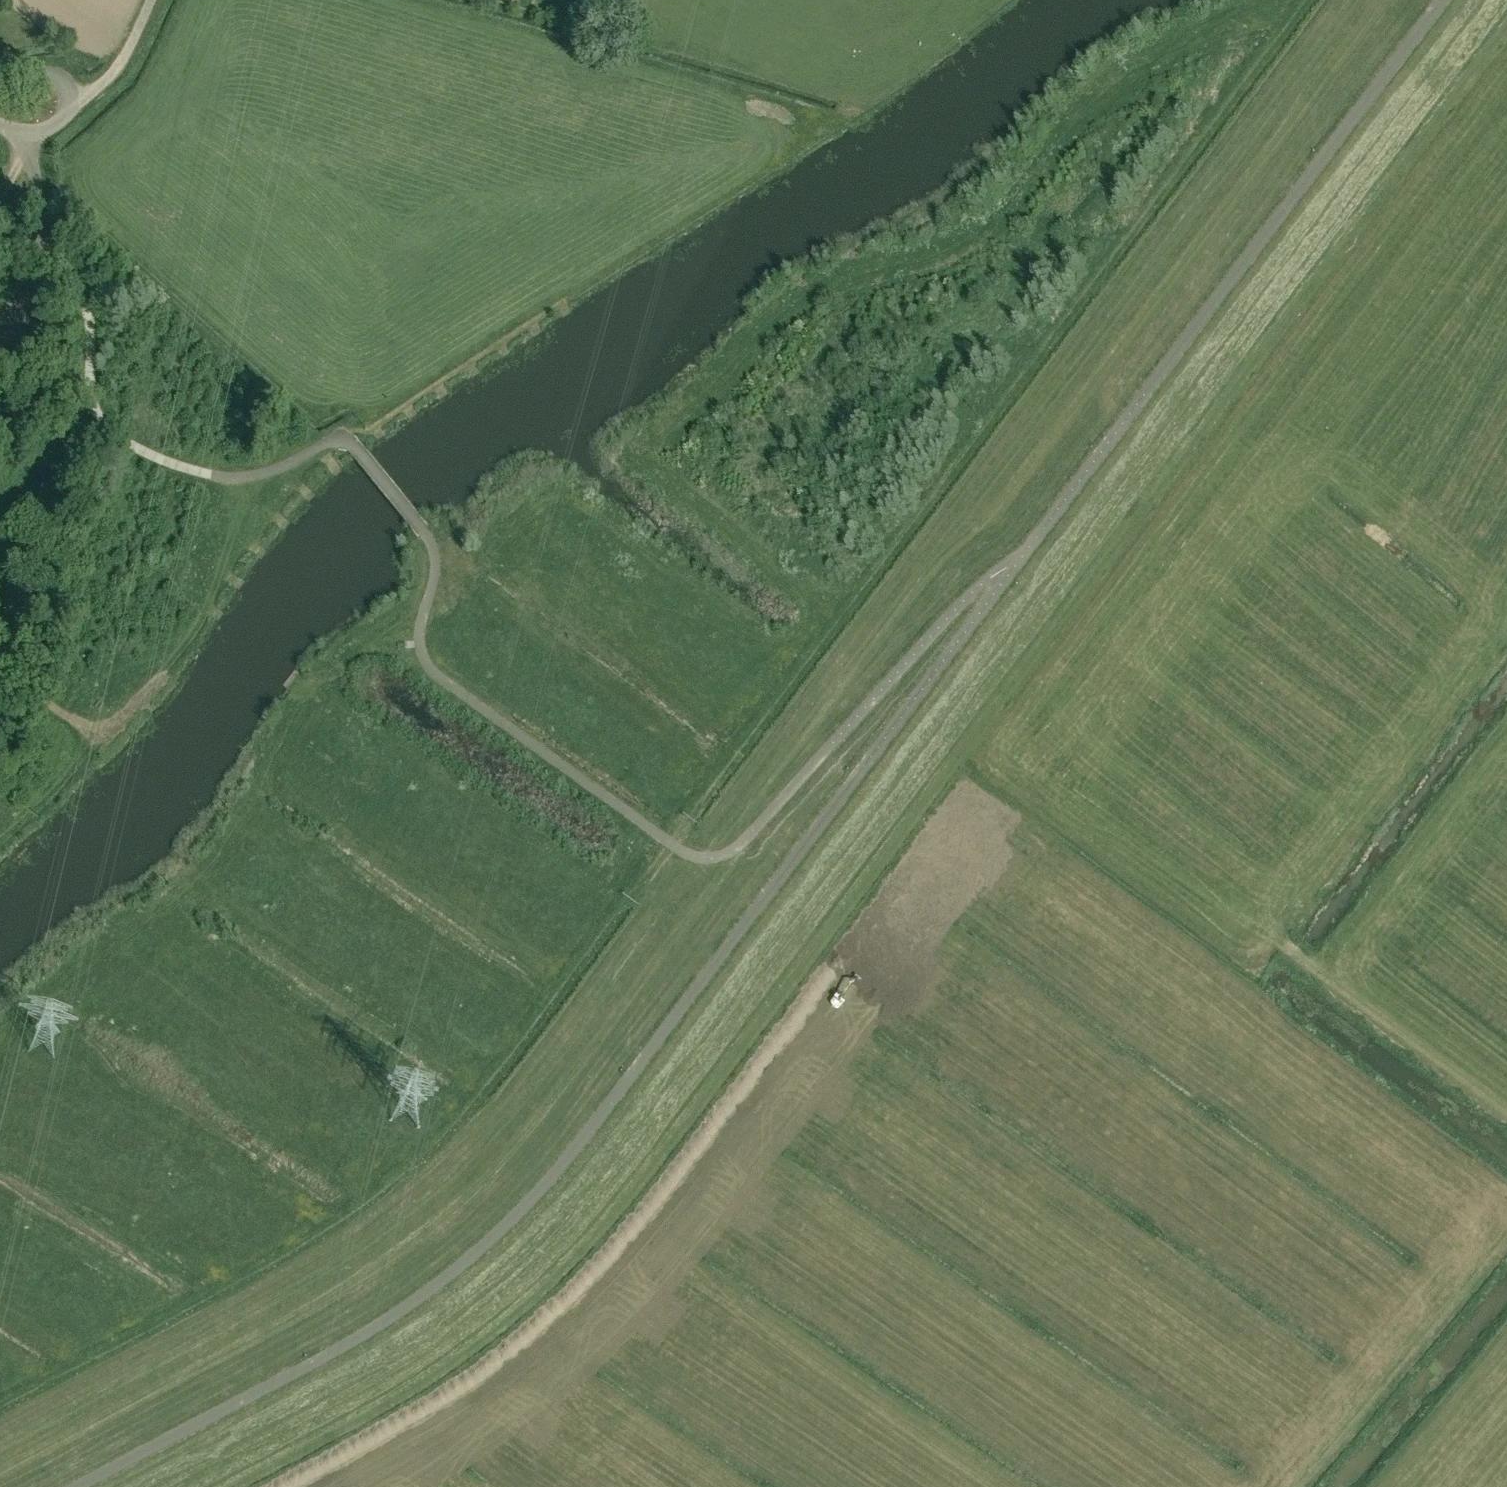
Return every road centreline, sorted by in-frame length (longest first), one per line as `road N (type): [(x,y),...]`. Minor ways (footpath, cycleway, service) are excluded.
road 1 (track): [(1291,951),(1506,1112)]
road 2 (unclassified): [(68,106),(104,82),(150,0)]

